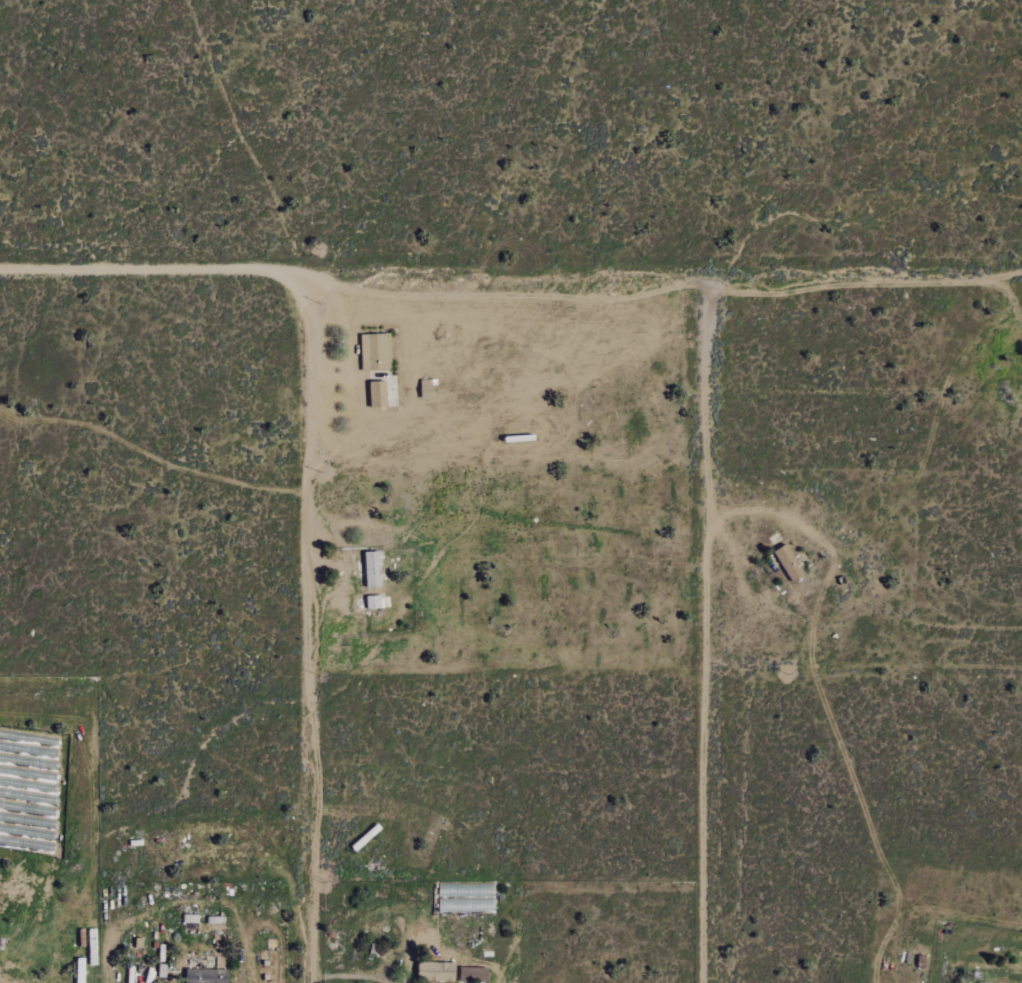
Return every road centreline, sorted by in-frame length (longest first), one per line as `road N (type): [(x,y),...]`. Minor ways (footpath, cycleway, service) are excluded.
road 1 (residential): [(0,273),(1021,263)]
road 2 (track): [(703,982),(711,269)]
road 3 (track): [(308,276),(305,982)]
road 4 (track): [(877,982),(883,936),(901,905),(816,687),(812,637),(832,561),(825,539),(797,517),(707,515)]

